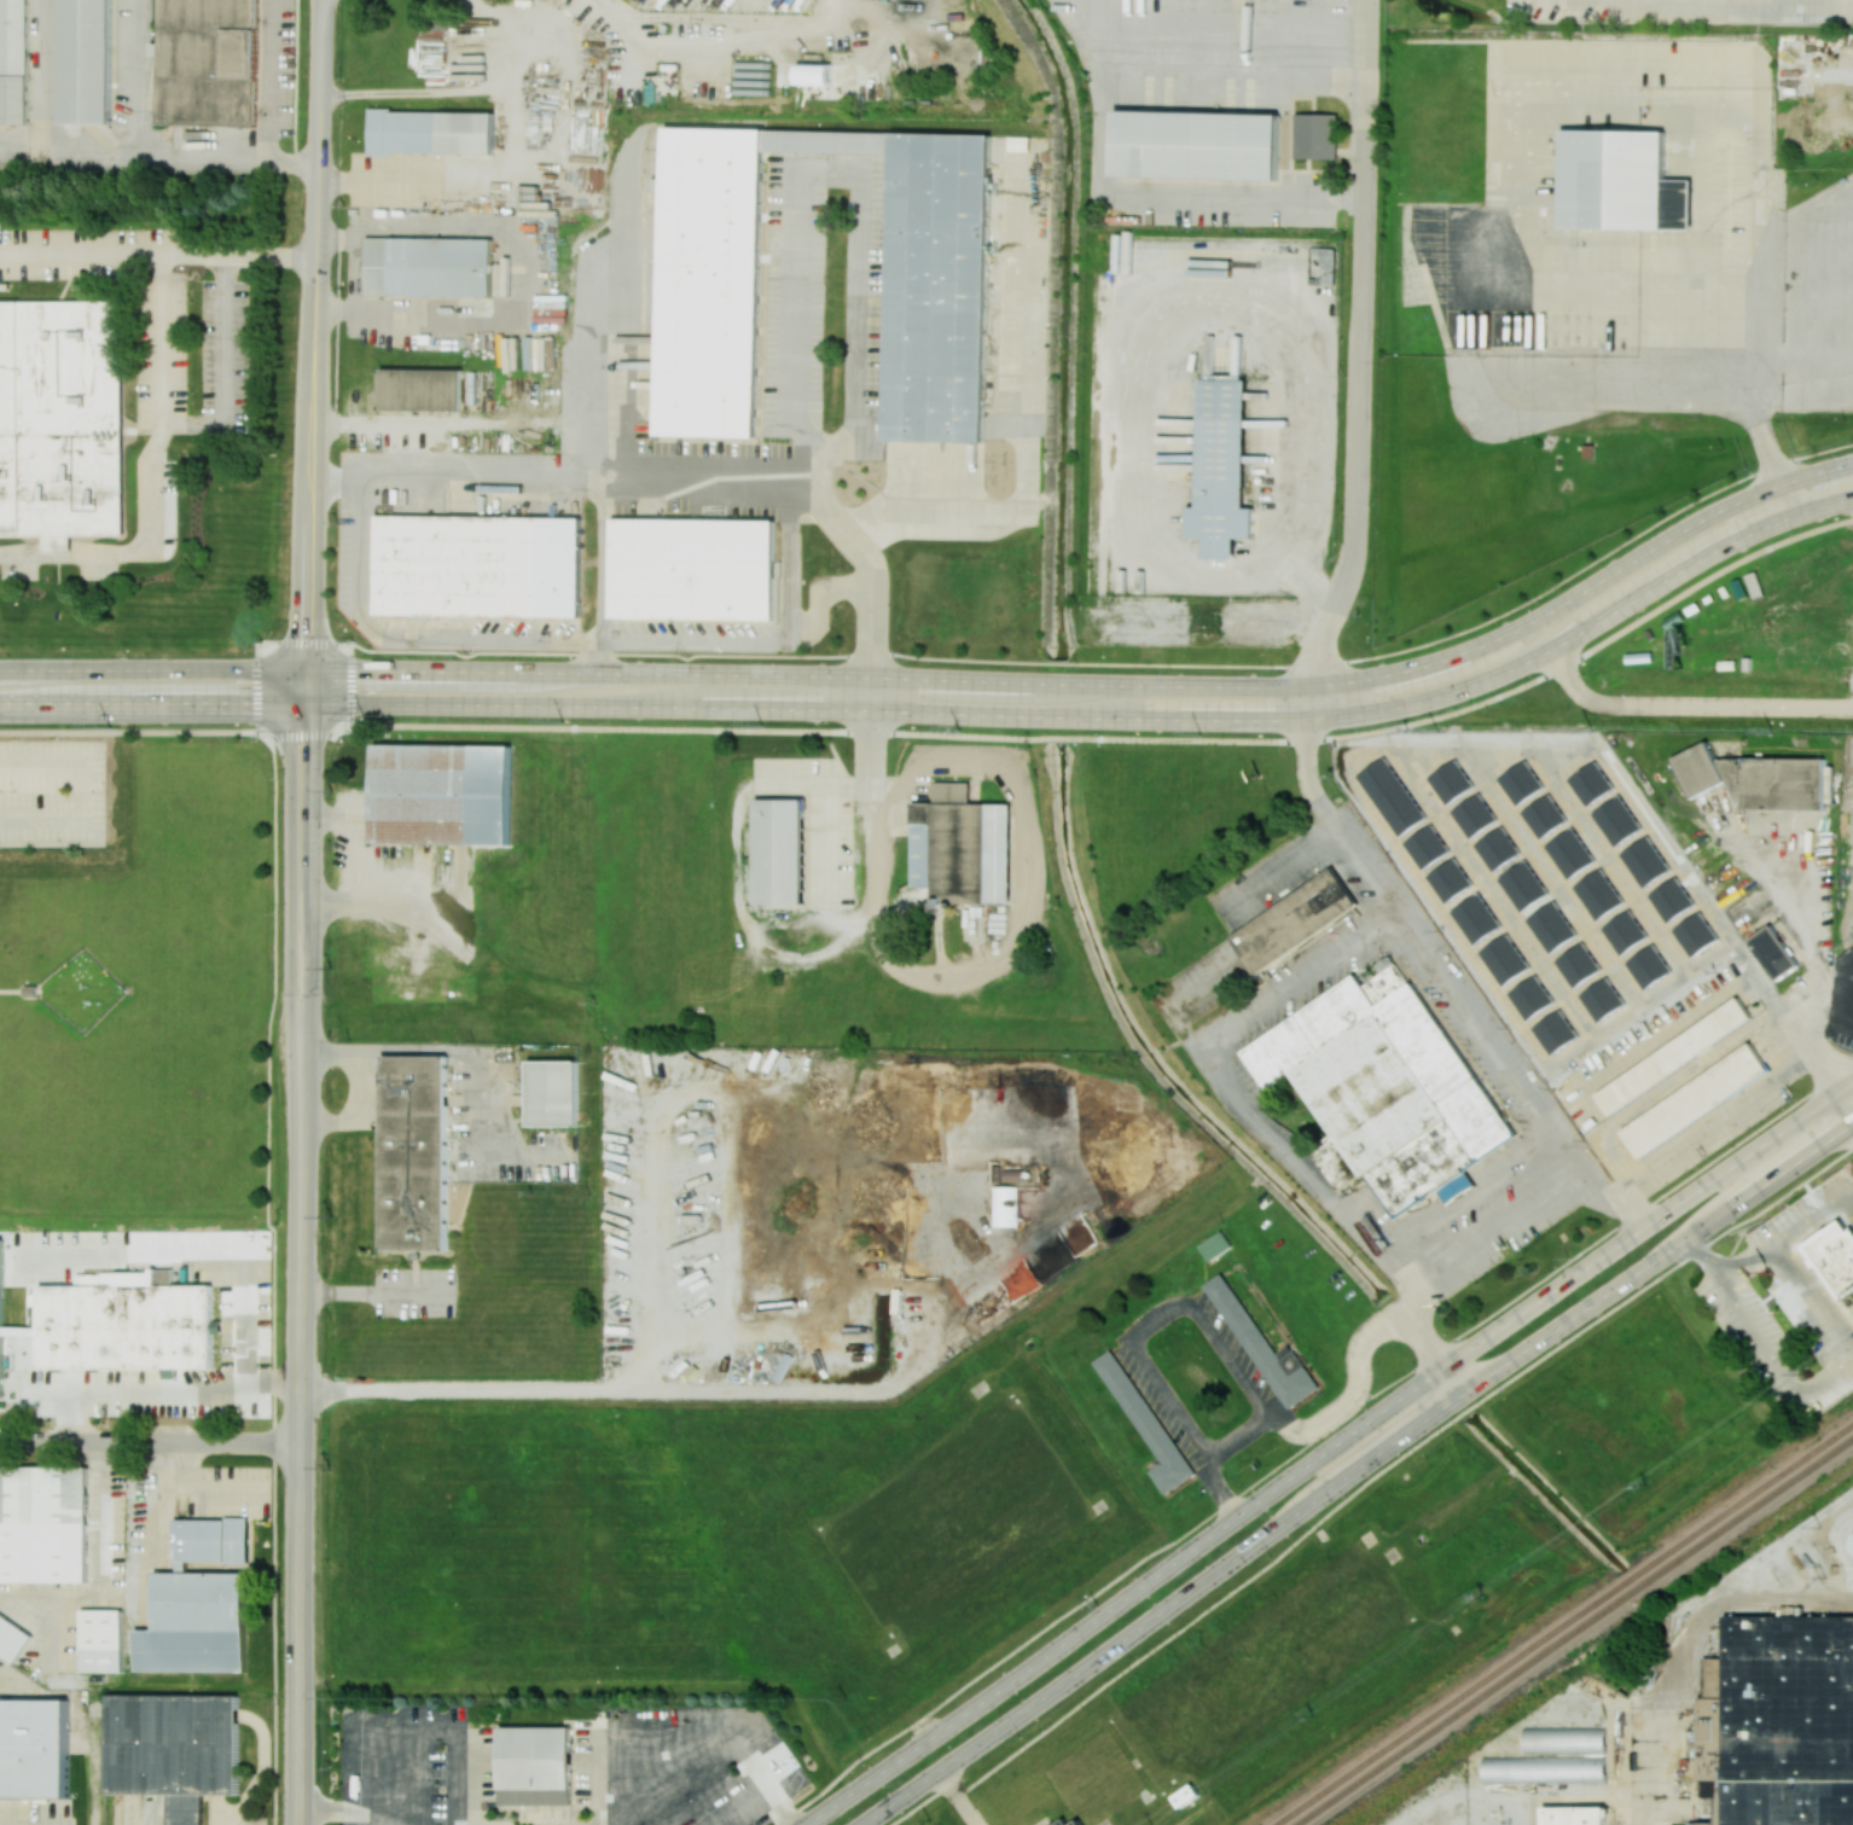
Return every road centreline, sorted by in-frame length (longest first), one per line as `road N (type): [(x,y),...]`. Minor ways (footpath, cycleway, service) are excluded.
road 1 (primary): [(1852,463),(1737,501),(1460,653),(1311,685),(303,670)]
road 2 (primary): [(315,704),(1273,719),(1375,710),(1474,684),(1538,656),(1712,551),(1852,497)]
road 3 (primary): [(1852,1082),(805,1824)]
road 4 (primary): [(861,1824),(1472,1399),(1852,1121)]
road 5 (residential): [(1309,719),(1317,643),(1357,556),(1371,0)]
road 6 (secondary): [(303,1123),(298,1824)]
road 7 (tertiary): [(309,481),(324,0)]
road 8 (secondary): [(303,1123),(314,995),(315,704)]
road 9 (secondary): [(292,704),(292,995),(303,1123)]
road 10 (residential): [(1553,649),(1580,691),(1603,703),(1852,709)]
road 11 (primary): [(303,670),(0,671)]
road 12 (residential): [(0,1442),(302,1443)]
road 13 (primary): [(0,704),(292,704)]
road 14 (tertiary): [(303,670),(309,481)]

